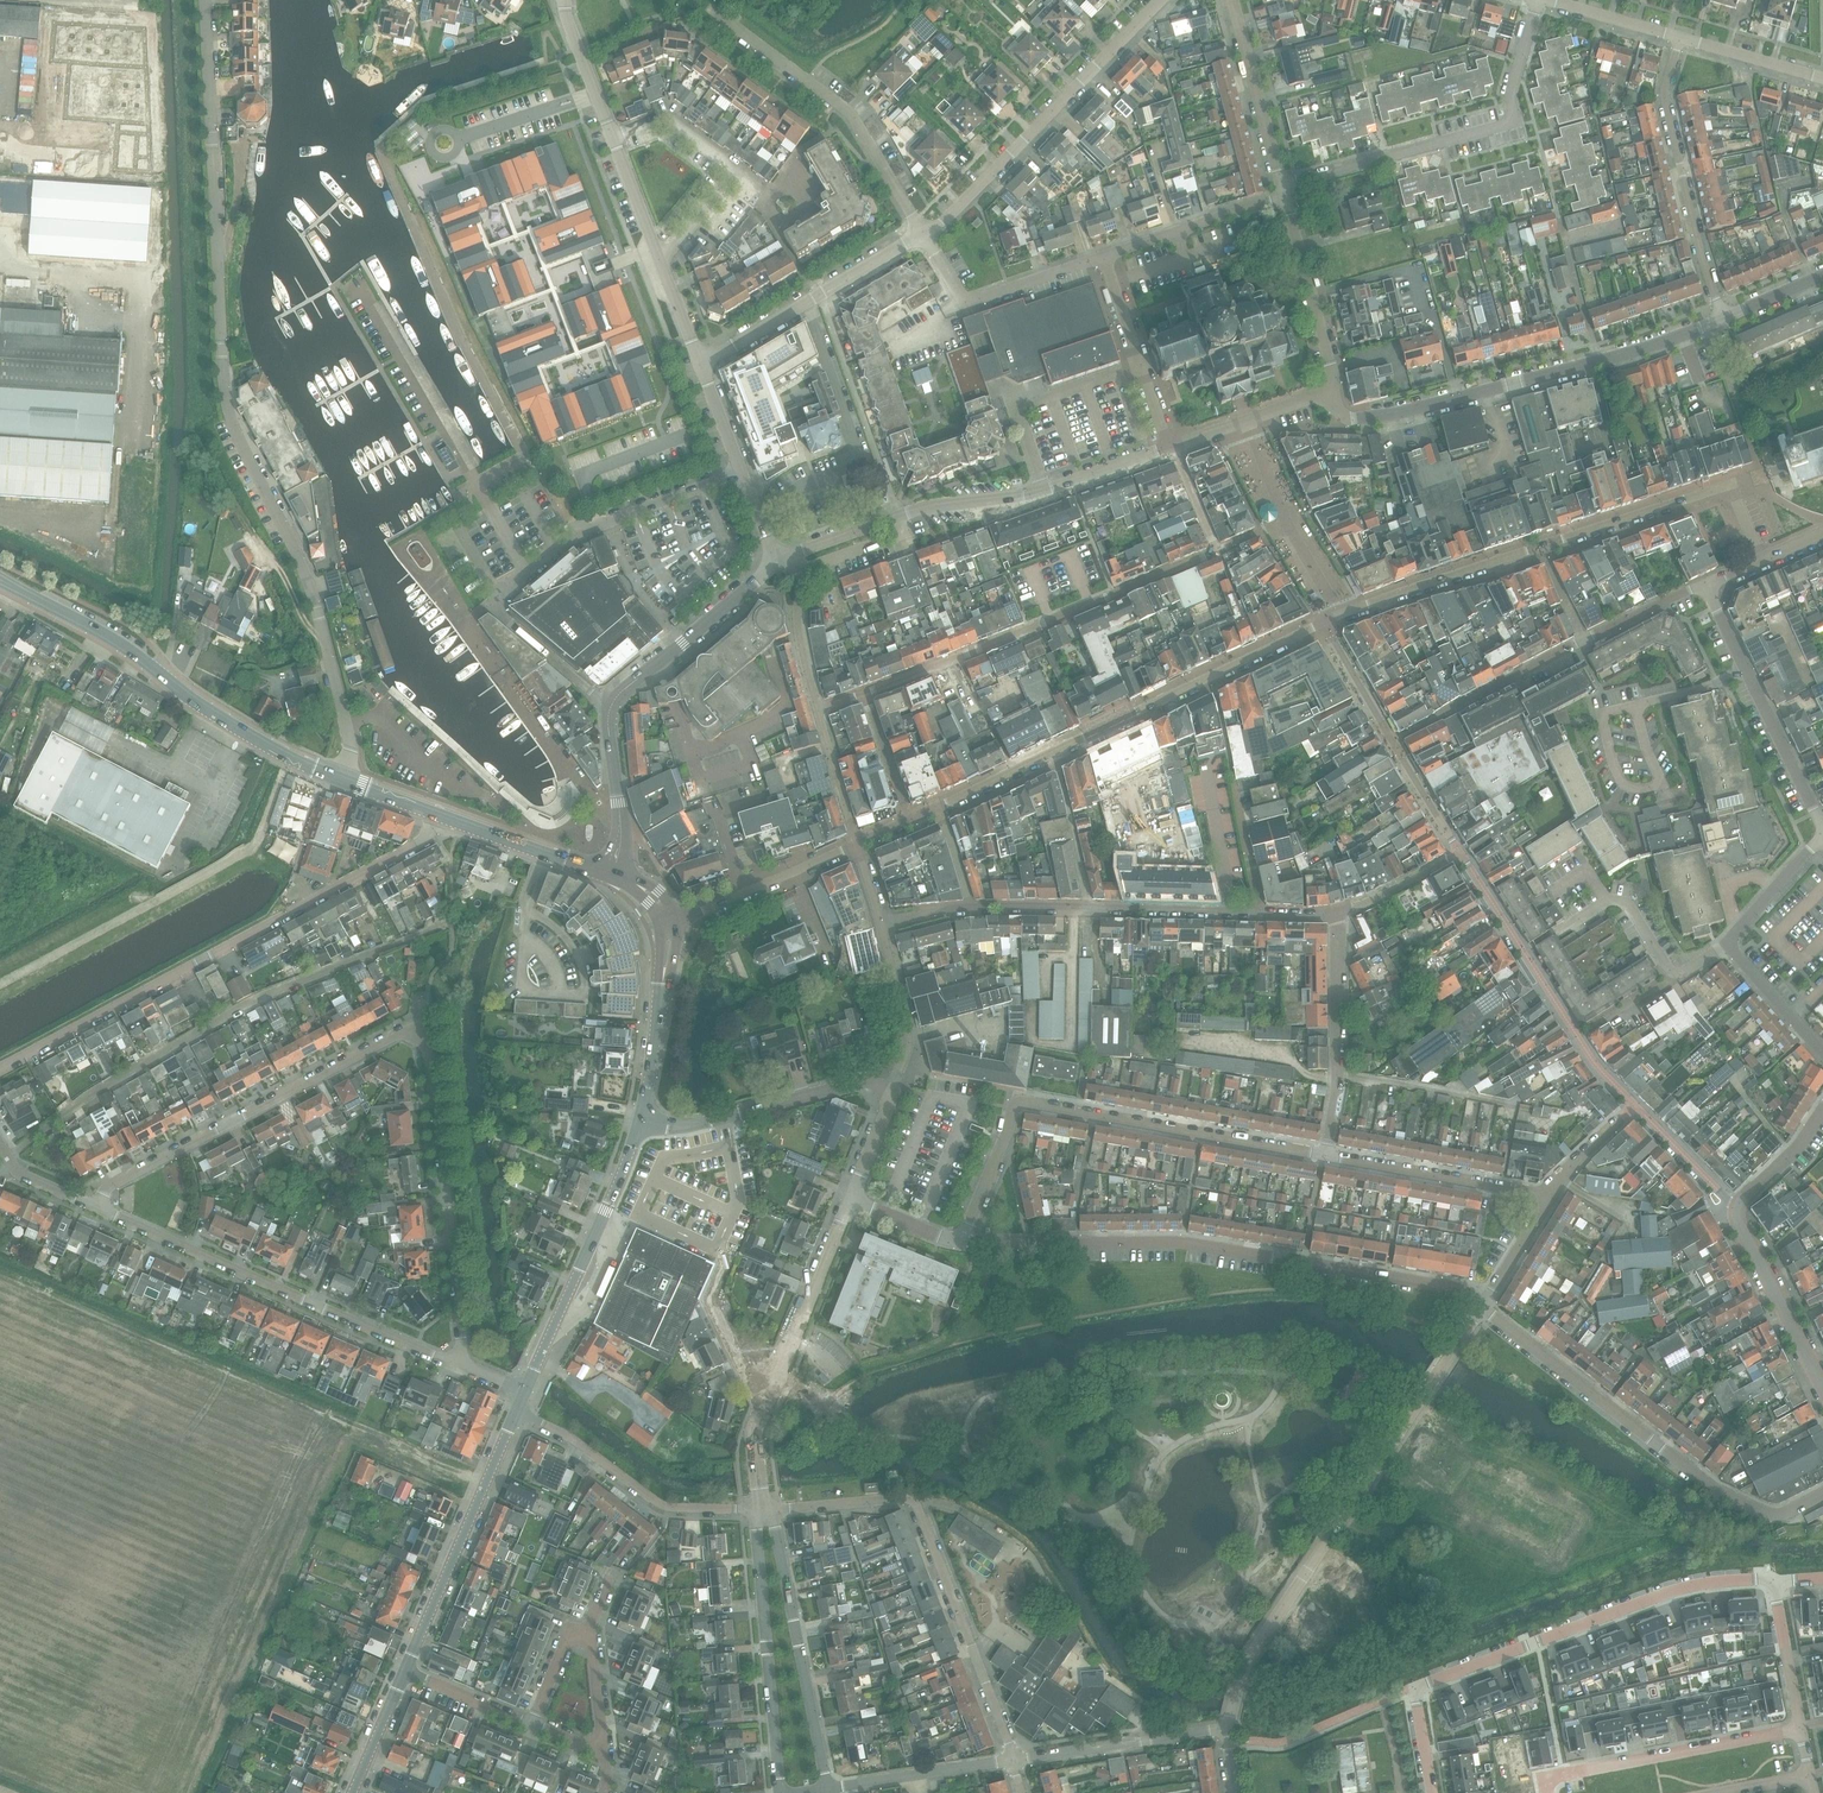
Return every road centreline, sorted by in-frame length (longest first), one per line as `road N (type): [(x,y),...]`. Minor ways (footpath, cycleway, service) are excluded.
road 1 (unclassified): [(343,777),(346,723),(308,580),(227,409),(205,0)]
road 2 (residential): [(466,1369),(420,1038),(393,1038),(107,1186),(97,1207)]
road 3 (residential): [(1480,1305),(1451,1286),(1184,1243),(962,1241)]
road 4 (residential): [(0,1068),(458,821)]
road 5 (unclassified): [(1227,1727),(1250,1655),(1480,1305)]
road 6 (residential): [(1431,1792),(1412,1687),(1683,1588),(1773,1580)]
road 7 (residential): [(1015,1762),(916,1511),(903,1503),(764,1509)]
road 8 (residential): [(939,807),(1321,623)]
road 9 (residential): [(1822,1494),(1773,1514),(1714,1489),(1480,1305)]
road 10 (residential): [(97,1207),(466,1369)]
road 11 (residential): [(1219,551),(863,694)]
road 12 (secondary): [(343,777),(261,741),(77,620),(18,591)]
road 13 (residential): [(1282,184),(1517,124),(1511,97),(1538,0)]
road 14 (residential): [(1326,1159),(1024,1103),(1002,1148)]
road 15 (residential): [(925,234),(974,195),(1162,0)]
road 16 (residential): [(466,629),(588,528),(742,473)]
road 17 (residential): [(619,802),(606,732),(612,699),(776,561)]
road 18 (residential): [(925,234),(866,136),(708,9)]
road 19 (secondary): [(525,1394),(642,1121)]
road 20 (residential): [(1724,317),(1665,97),(1680,37)]
road 21 (secondary): [(404,1673),(519,1408)]
road 22 (residential): [(971,906),(1259,915)]
road 23 (residential): [(826,1789),(778,1536),(764,1509)]
road 24 (unclassified): [(1174,448),(1041,495),(897,520)]
road 25 (unclassified): [(1327,400),(1353,420),(1403,413),(1598,362)]
road 26 (residential): [(764,1509),(758,1541),(780,1792)]
road 27 (residential): [(1541,546),(1731,485),(1764,560)]
road 28 (residential): [(519,1408),(673,1508),(764,1509)]
road 29 (residential): [(1800,1730),(1560,1776),(1545,1792)]
road 30 (residential): [(699,371),(925,234)]
road 31 (residential): [(1521,953),(1606,901),(1630,908),(1677,974),(1725,944)]
road 32 (residential): [(642,1121),(693,1124),(865,1080),(887,1088)]
road 33 (residential): [(660,265),(720,186),(719,163),(673,125),(650,119),(612,135)]
road 34 (residential): [(1326,1159),(1340,1082),(1336,914)]
road 35 (residential): [(619,802),(598,803),(466,629)]
road 36 (residential): [(1321,623),(1541,546)]
road 37 (residential): [(1548,1198),(1326,1159)]
road 38 (residential): [(1104,255),(975,299),(925,234)]
road 39 (residential): [(1391,741),(1583,640)]
road 40 (residential): [(1015,1762),(1227,1727)]
road 41 (residential): [(1327,400),(1334,378),(1287,200)]
road 42 (residential): [(772,1392),(850,1201)]
road 43 (residential): [(1174,448),(1104,255)]
road 44 (residential): [(669,922),(856,845)]
road 45 (secondary): [(642,1121),(669,922)]
road 46 (tertiary): [(1822,1389),(1736,1210)]
road 47 (residential): [(1640,705),(1661,781),(1640,793),(1622,784),(1601,714)]
road 48 (residential): [(1287,200),(1104,255)]
road 49 (residential): [(1282,184),(1231,0)]
road 50 (residential): [(826,1789),(1015,1762)]
road 51 (residential): [(1521,953),(1561,1021),(1632,1107)]
road 52 (tertiary): [(1822,838),(1744,669)]
road 53 (residential): [(1598,362),(1566,242),(1618,228)]
road 54 (residential): [(882,926),(908,1048),(887,1088)]
road 55 (residential): [(1259,915),(1228,755)]
road 56 (secondary): [(611,872),(458,821)]
road 57 (residential): [(1800,1730),(1773,1580)]
road 58 (residential): [(1680,37),(1822,79)]
road 59 (residential): [(1632,1107),(1736,1210)]
road 60 (residential): [(1822,1052),(1725,944)]
road 61 (residential): [(404,1673),(537,1725)]
road 62 (unclassified): [(612,135),(566,0)]
road 63 (residential): [(1725,944),(1822,840)]
road 64 (residential): [(819,709),(856,845)]
road 65 (residential): [(795,571),(802,655),(819,709)]
road 66 (residential): [(1545,0),(1680,37)]
road 67 (residential): [(660,265),(612,135)]
road 68 (residential): [(1336,914),(1459,853)]
road 69 (residential): [(1321,623),(1391,741)]
road 70 (residential): [(907,822),(863,694)]
road 71 (residential): [(1583,640),(1706,584)]
road 72 (tertiary): [(1736,1210),(1799,1147),(1822,1108)]
road 73 (unclassified): [(1598,362),(1724,317)]
road 74 (residential): [(795,571),(900,542),(897,520)]
road 75 (residential): [(1391,741),(1459,853)]
road 76 (secondary): [(355,1792),(404,1673)]
road 77 (unclassified): [(897,520),(776,561)]
road 78 (residential): [(1480,1305),(1548,1198)]
road 79 (residential): [(1548,1198),(1632,1107)]
road 80 (secondary): [(458,821),(343,777)]
road 81 (residential): [(605,1751),(589,1630)]
road 82 (residential): [(850,1201),(889,1106),(887,1088)]
road 83 (residential): [(764,1509),(756,1436),(772,1392)]

